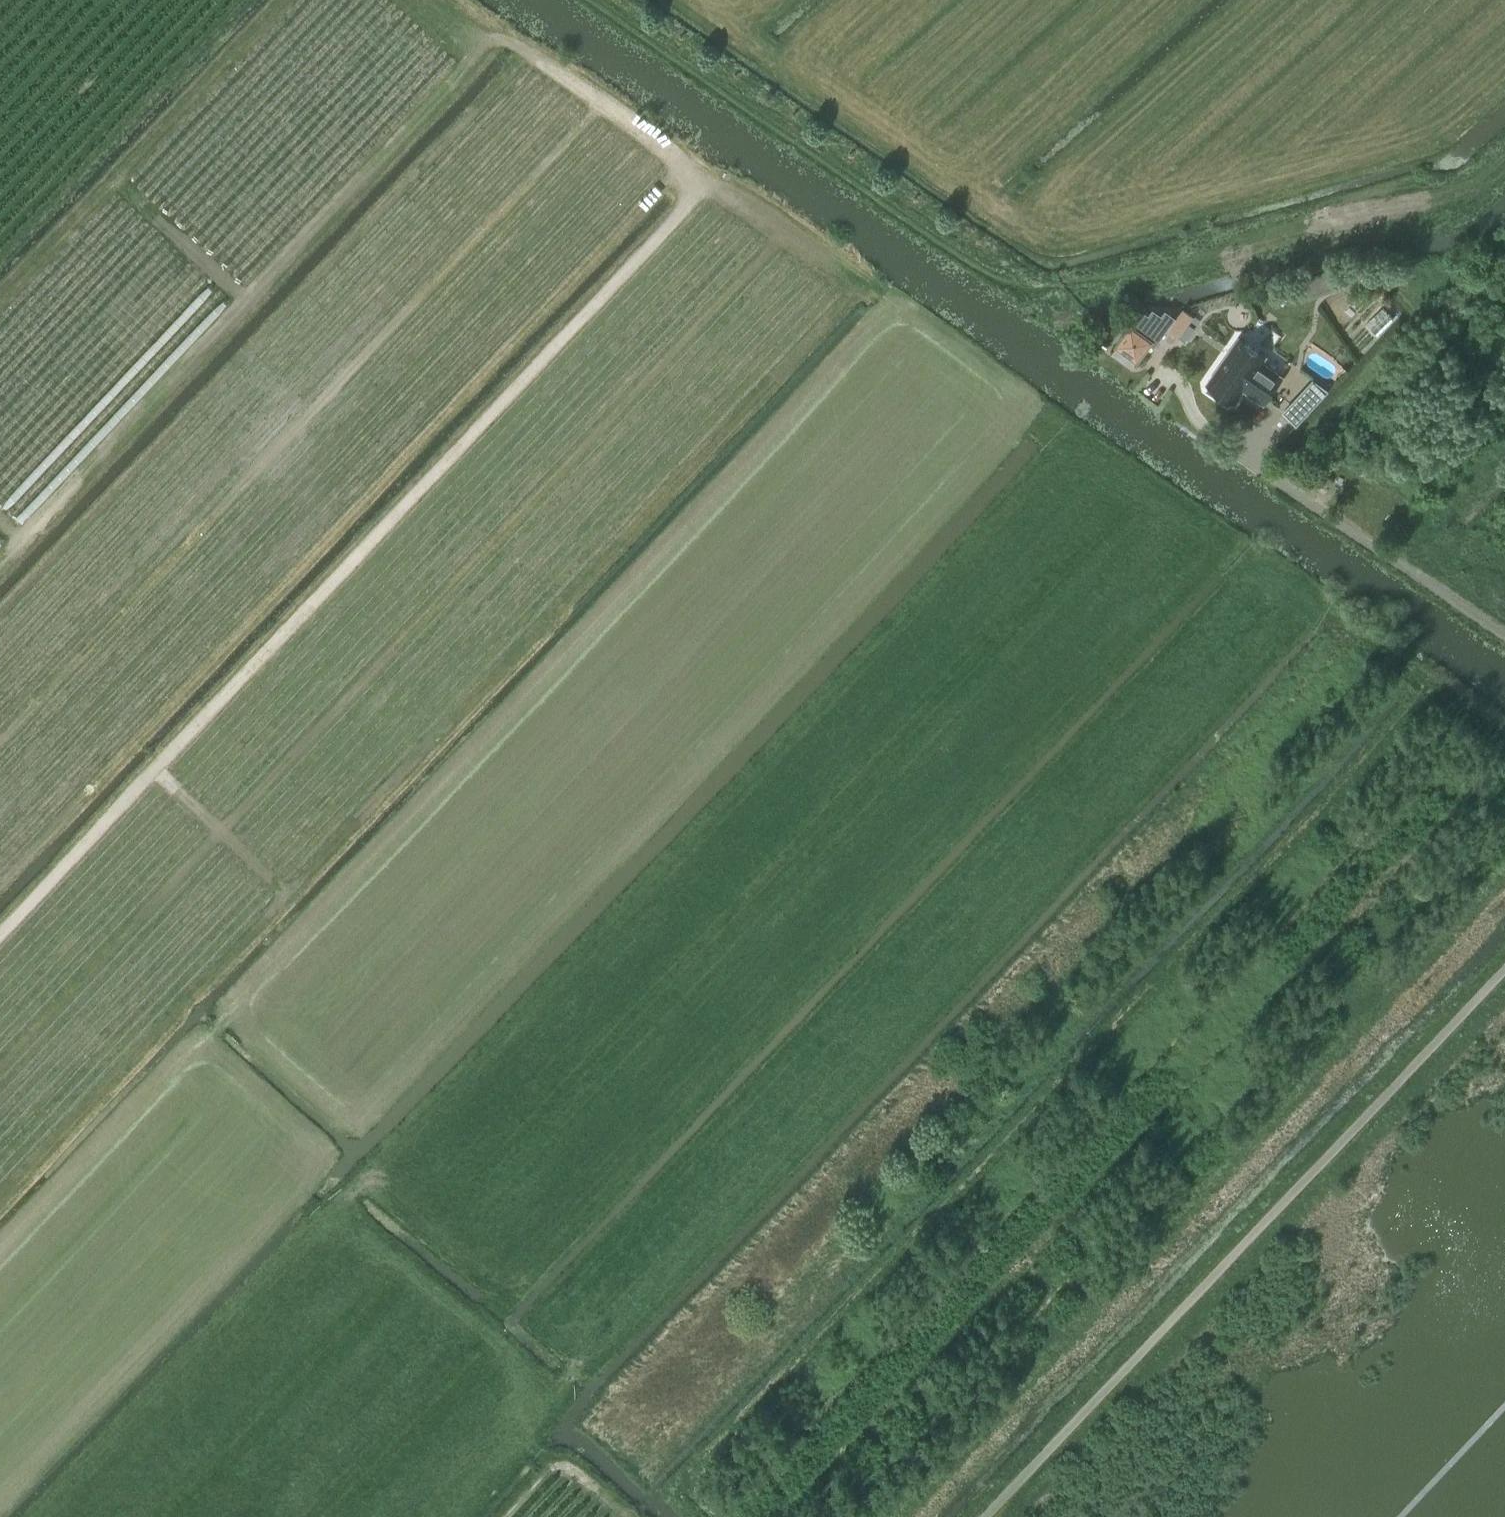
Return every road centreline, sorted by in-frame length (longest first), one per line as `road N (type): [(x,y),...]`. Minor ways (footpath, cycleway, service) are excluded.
road 1 (unclassified): [(1504,633),(1269,476)]

